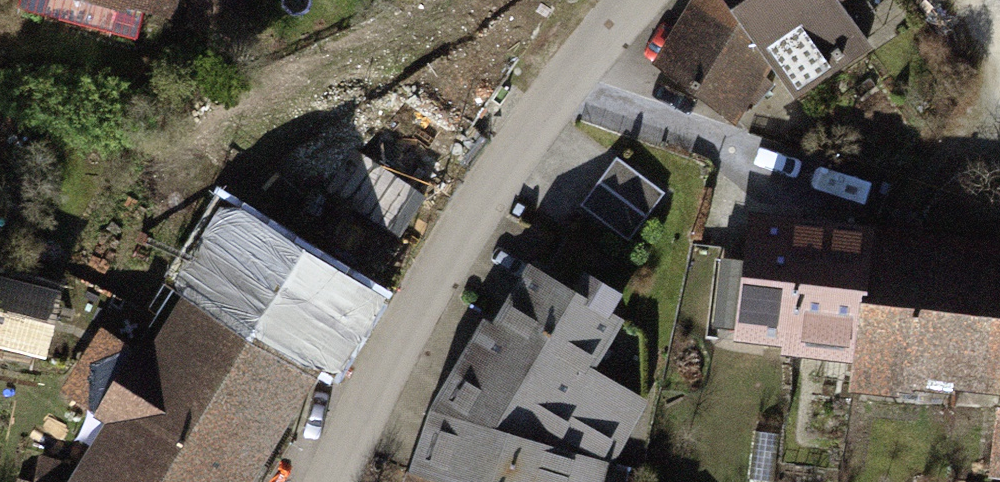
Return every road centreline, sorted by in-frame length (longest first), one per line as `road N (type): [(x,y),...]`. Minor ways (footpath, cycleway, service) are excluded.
road 1 (residential): [(339,481),(404,344),(549,100),(627,0)]
road 2 (residential): [(986,0),(997,121)]

